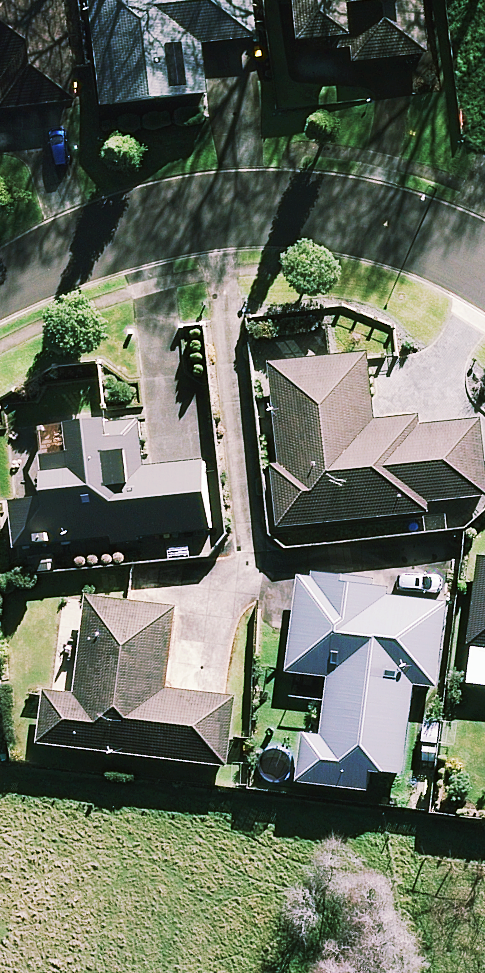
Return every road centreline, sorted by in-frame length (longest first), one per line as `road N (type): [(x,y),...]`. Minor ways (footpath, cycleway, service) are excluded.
road 1 (residential): [(484,266),(403,224),(286,208),(177,217),(48,262),(0,290)]

